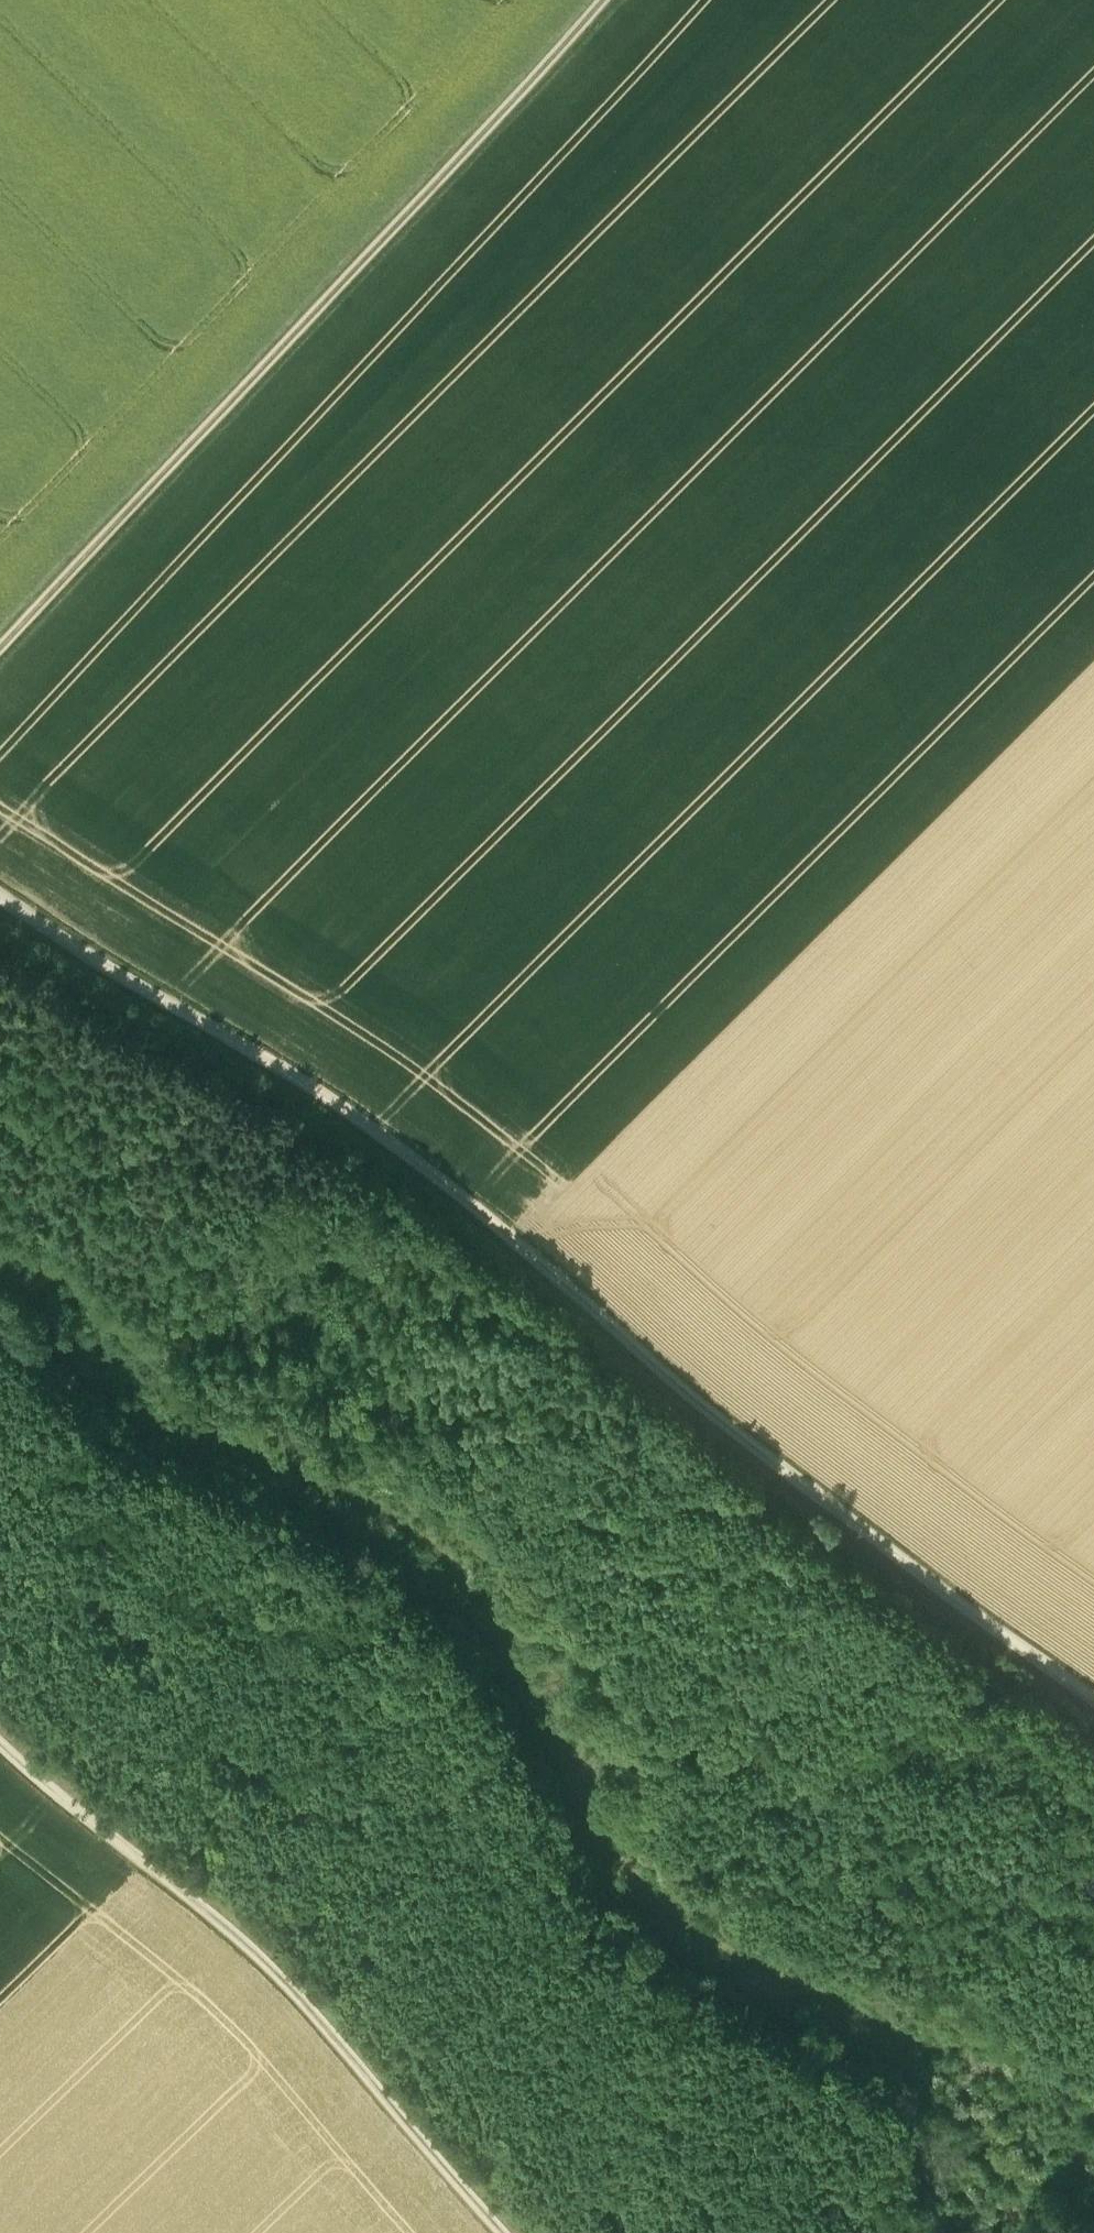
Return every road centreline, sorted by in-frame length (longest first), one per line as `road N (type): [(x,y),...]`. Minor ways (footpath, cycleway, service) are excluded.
road 1 (track): [(1093,1700),(733,1426),(464,1196),(324,1095),(0,892)]
road 2 (track): [(0,645),(419,201),(595,0)]
road 3 (track): [(0,1740),(260,1960),(500,2232)]

